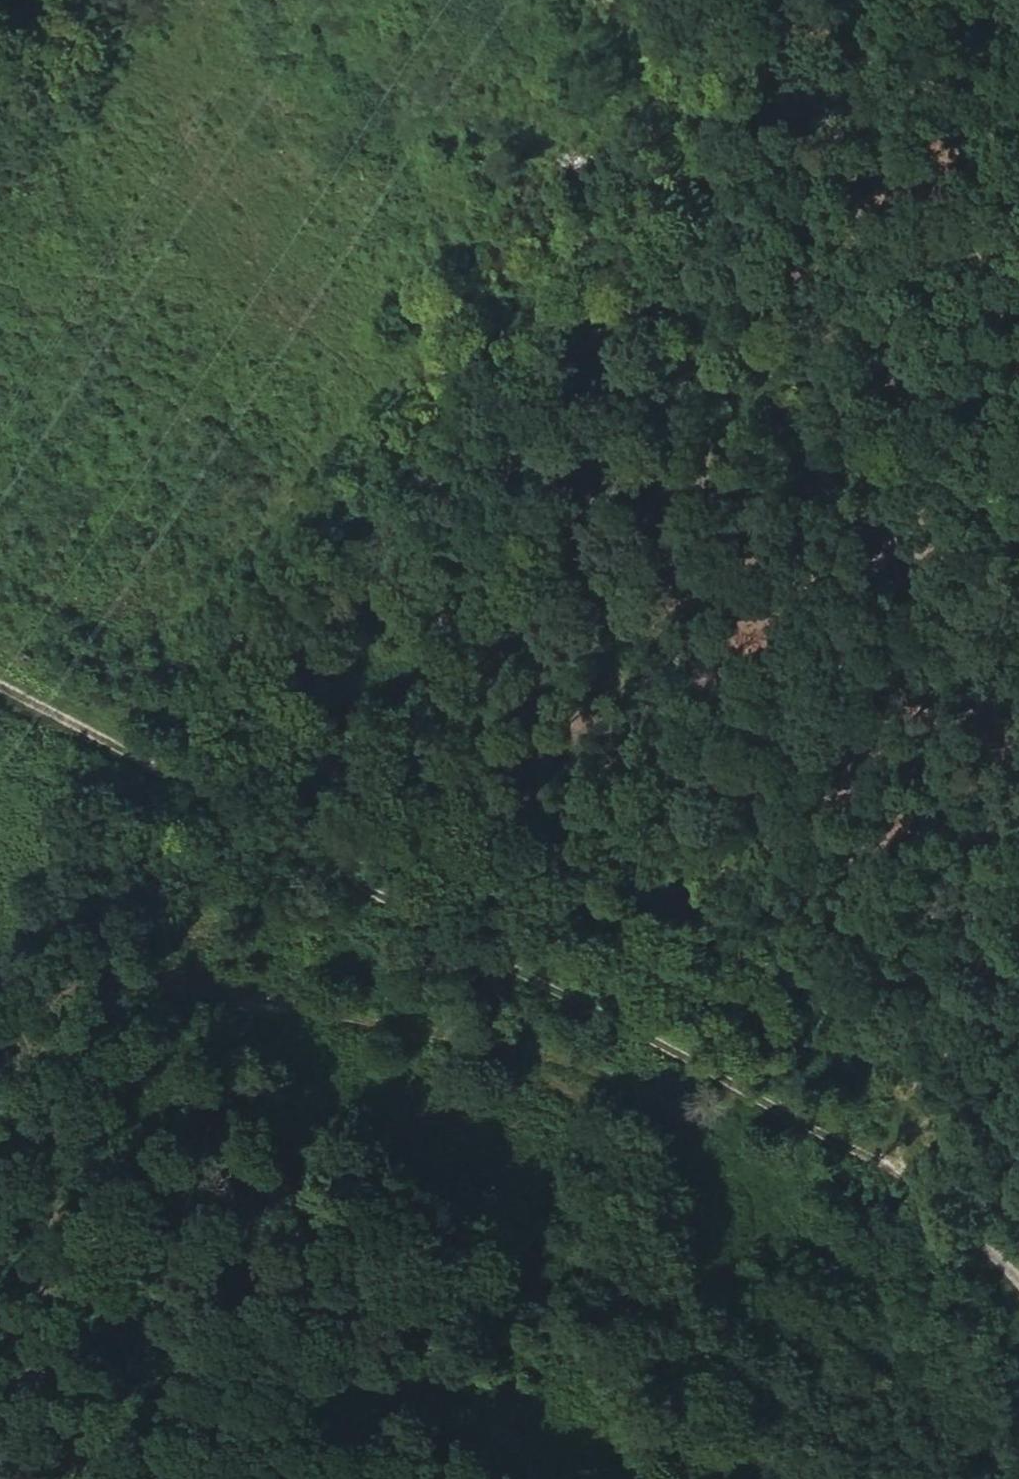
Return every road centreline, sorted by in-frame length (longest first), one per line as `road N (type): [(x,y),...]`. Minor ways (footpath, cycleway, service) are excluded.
road 1 (unclassified): [(0,682),(892,1169)]
road 2 (track): [(892,1169),(1018,1284)]

